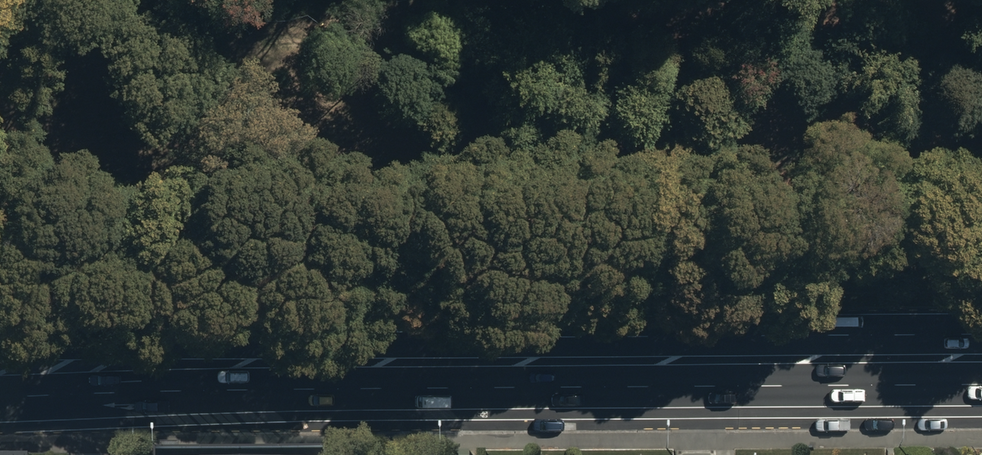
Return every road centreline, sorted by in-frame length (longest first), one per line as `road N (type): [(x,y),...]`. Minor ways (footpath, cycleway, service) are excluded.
road 1 (primary): [(981,384),(0,396)]
road 2 (primary): [(0,340),(981,335)]

